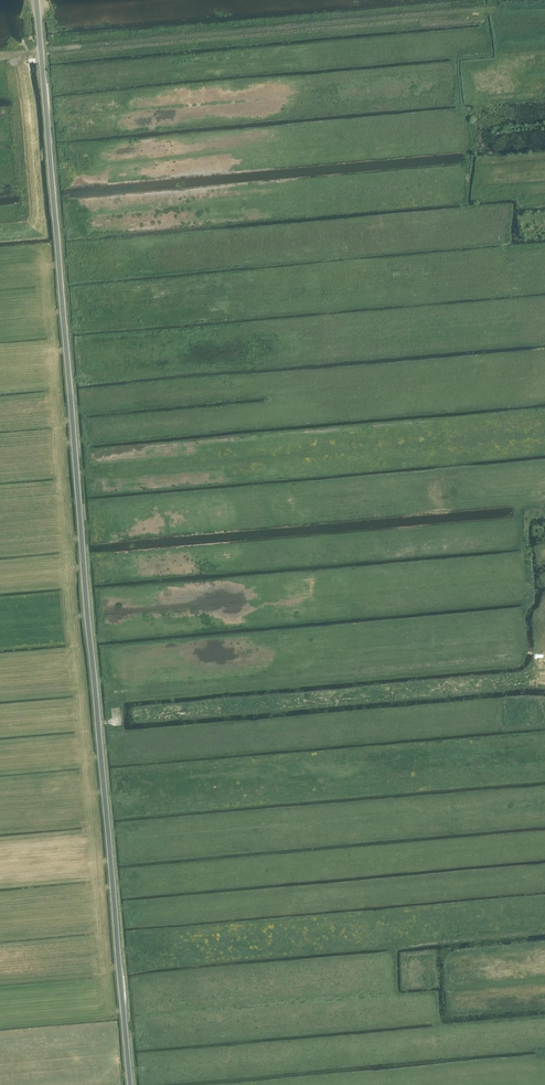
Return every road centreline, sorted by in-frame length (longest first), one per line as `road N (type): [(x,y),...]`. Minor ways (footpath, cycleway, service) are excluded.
road 1 (unclassified): [(130,1084),(35,0)]

